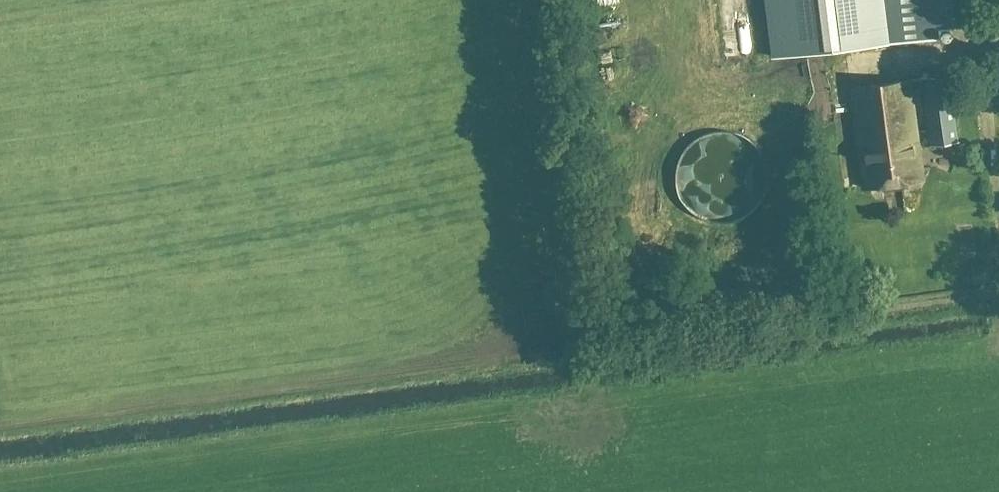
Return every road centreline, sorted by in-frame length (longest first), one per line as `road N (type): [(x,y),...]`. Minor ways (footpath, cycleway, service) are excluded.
road 1 (track): [(998,293),(590,357)]

